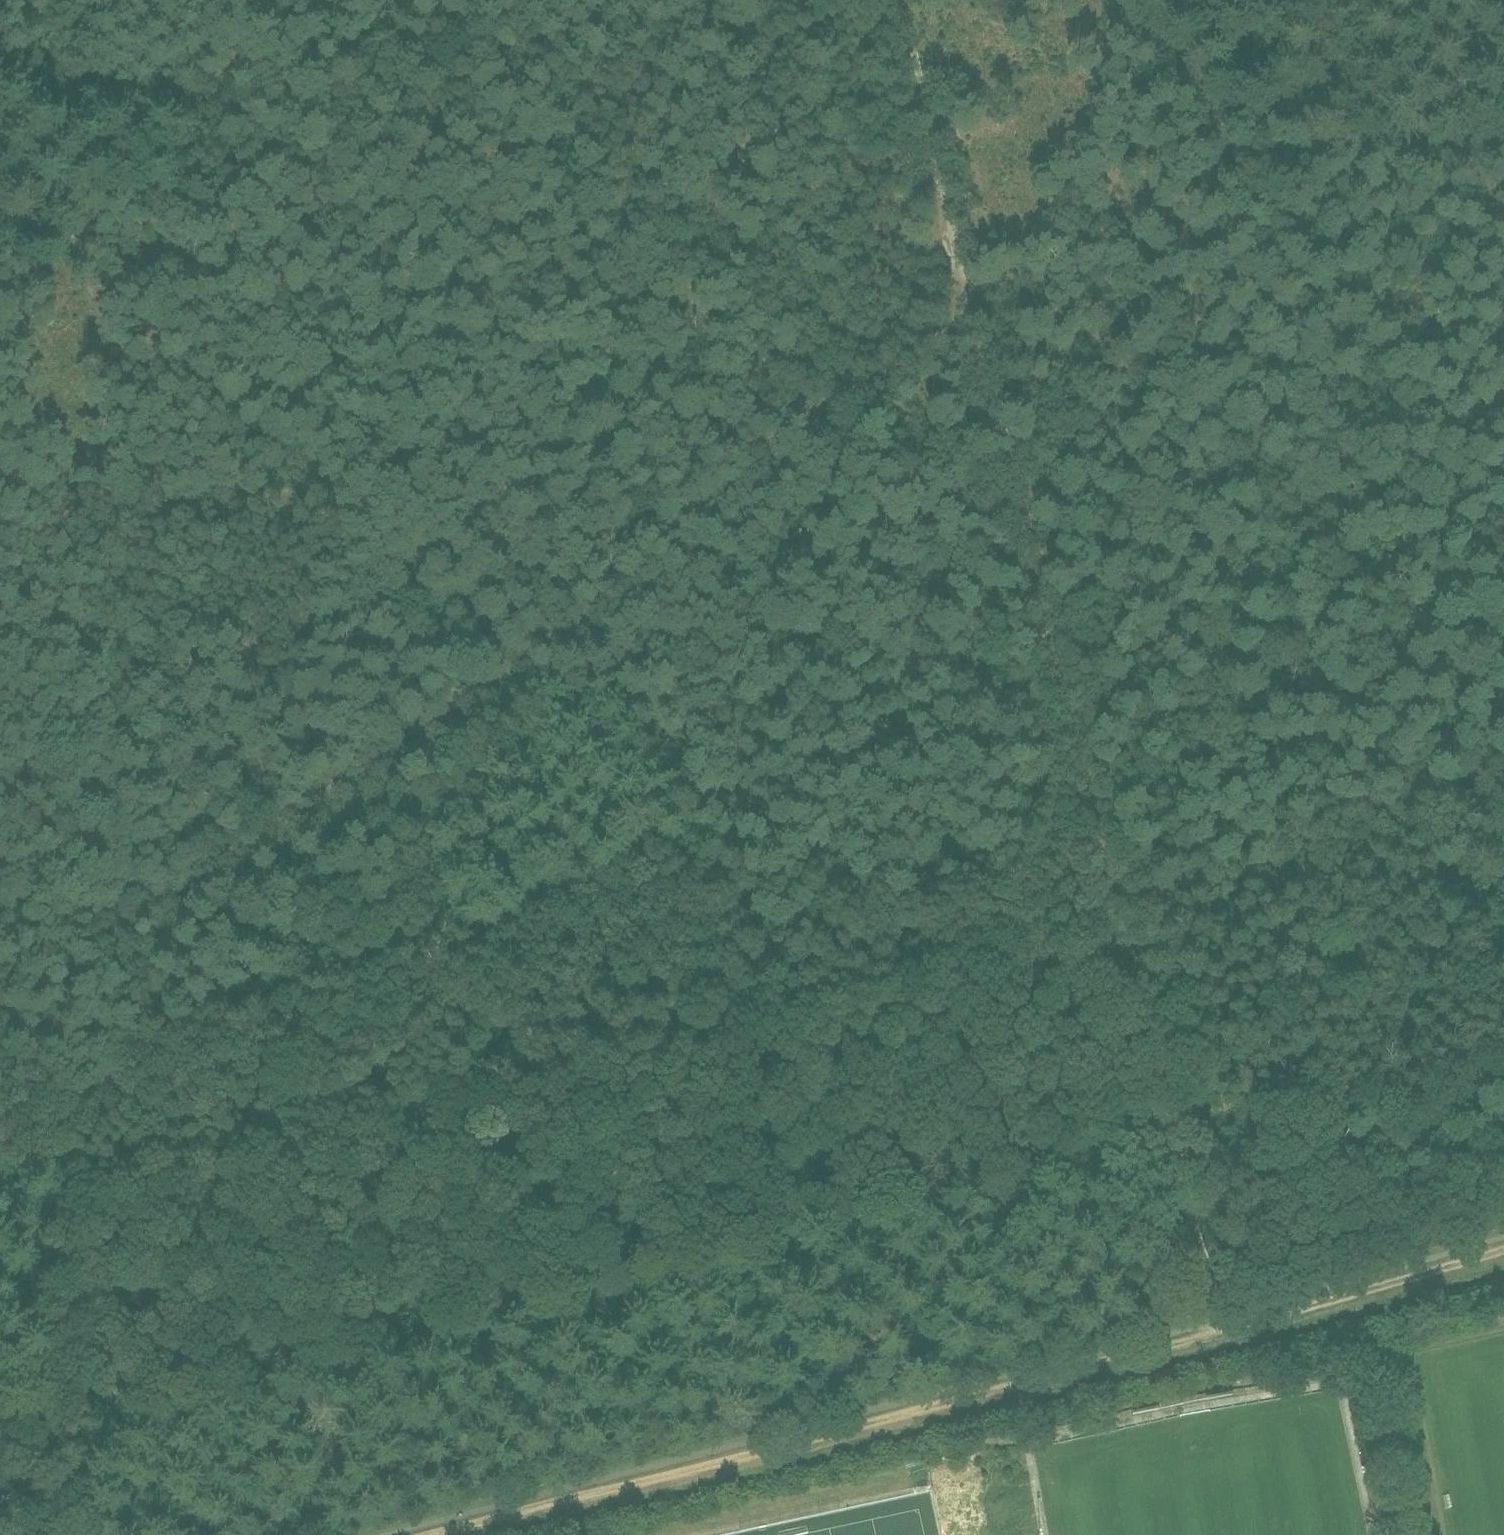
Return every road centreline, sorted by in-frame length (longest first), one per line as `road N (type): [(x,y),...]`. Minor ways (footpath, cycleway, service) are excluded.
road 1 (track): [(1221,1336),(448,1534)]
road 2 (track): [(1503,1252),(1221,1336)]

